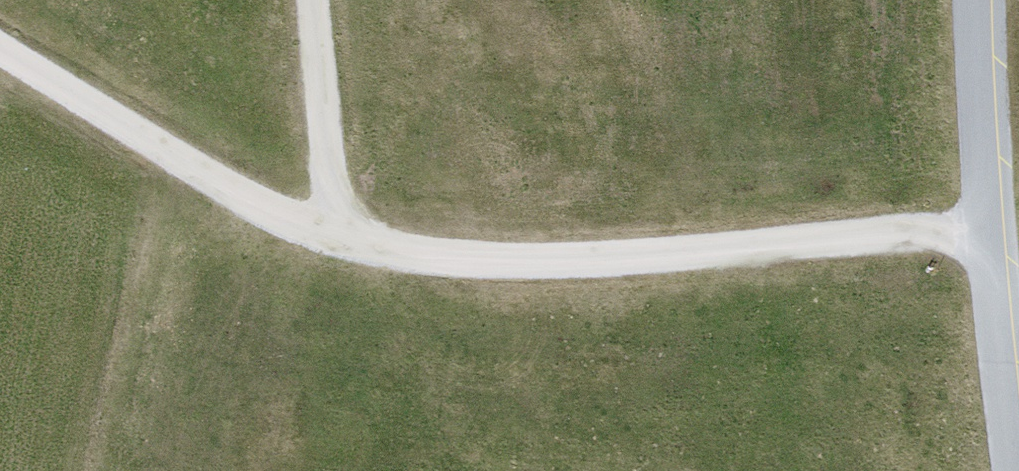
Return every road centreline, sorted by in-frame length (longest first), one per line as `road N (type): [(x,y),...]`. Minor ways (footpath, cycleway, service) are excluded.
road 1 (track): [(992,235),(607,263),(480,261),(381,247),(334,225),(267,210),(0,51)]
road 2 (residential): [(1011,470),(977,0)]
road 3 (track): [(334,225),(314,0)]

